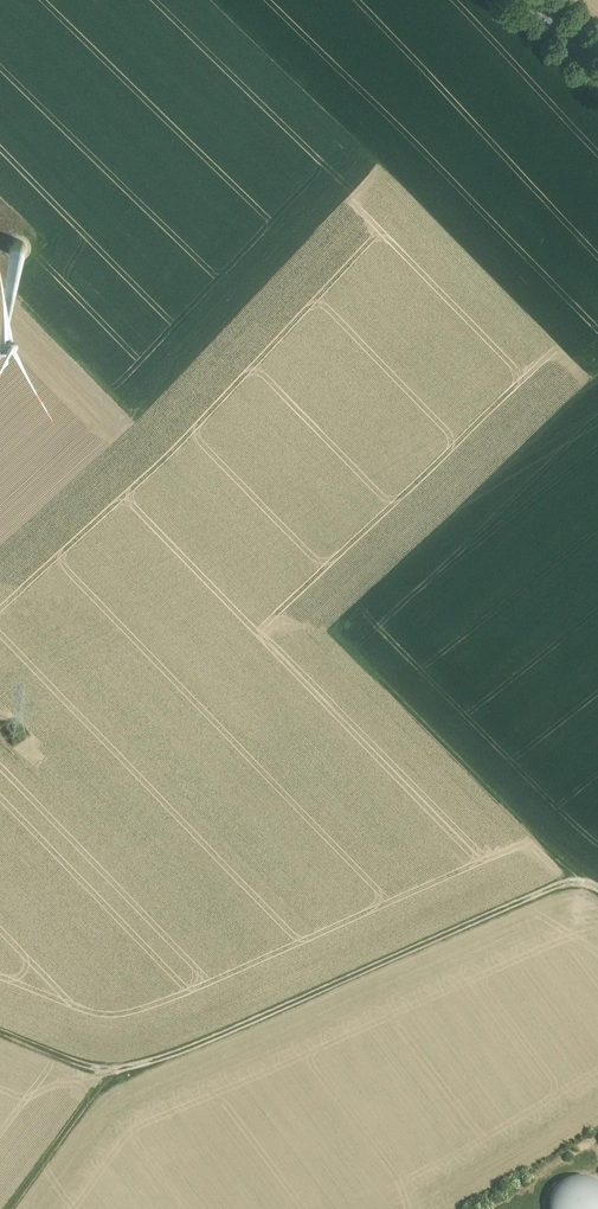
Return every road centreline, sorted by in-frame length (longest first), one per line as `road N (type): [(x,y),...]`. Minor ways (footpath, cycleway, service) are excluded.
road 1 (track): [(132,409),(0,275)]

